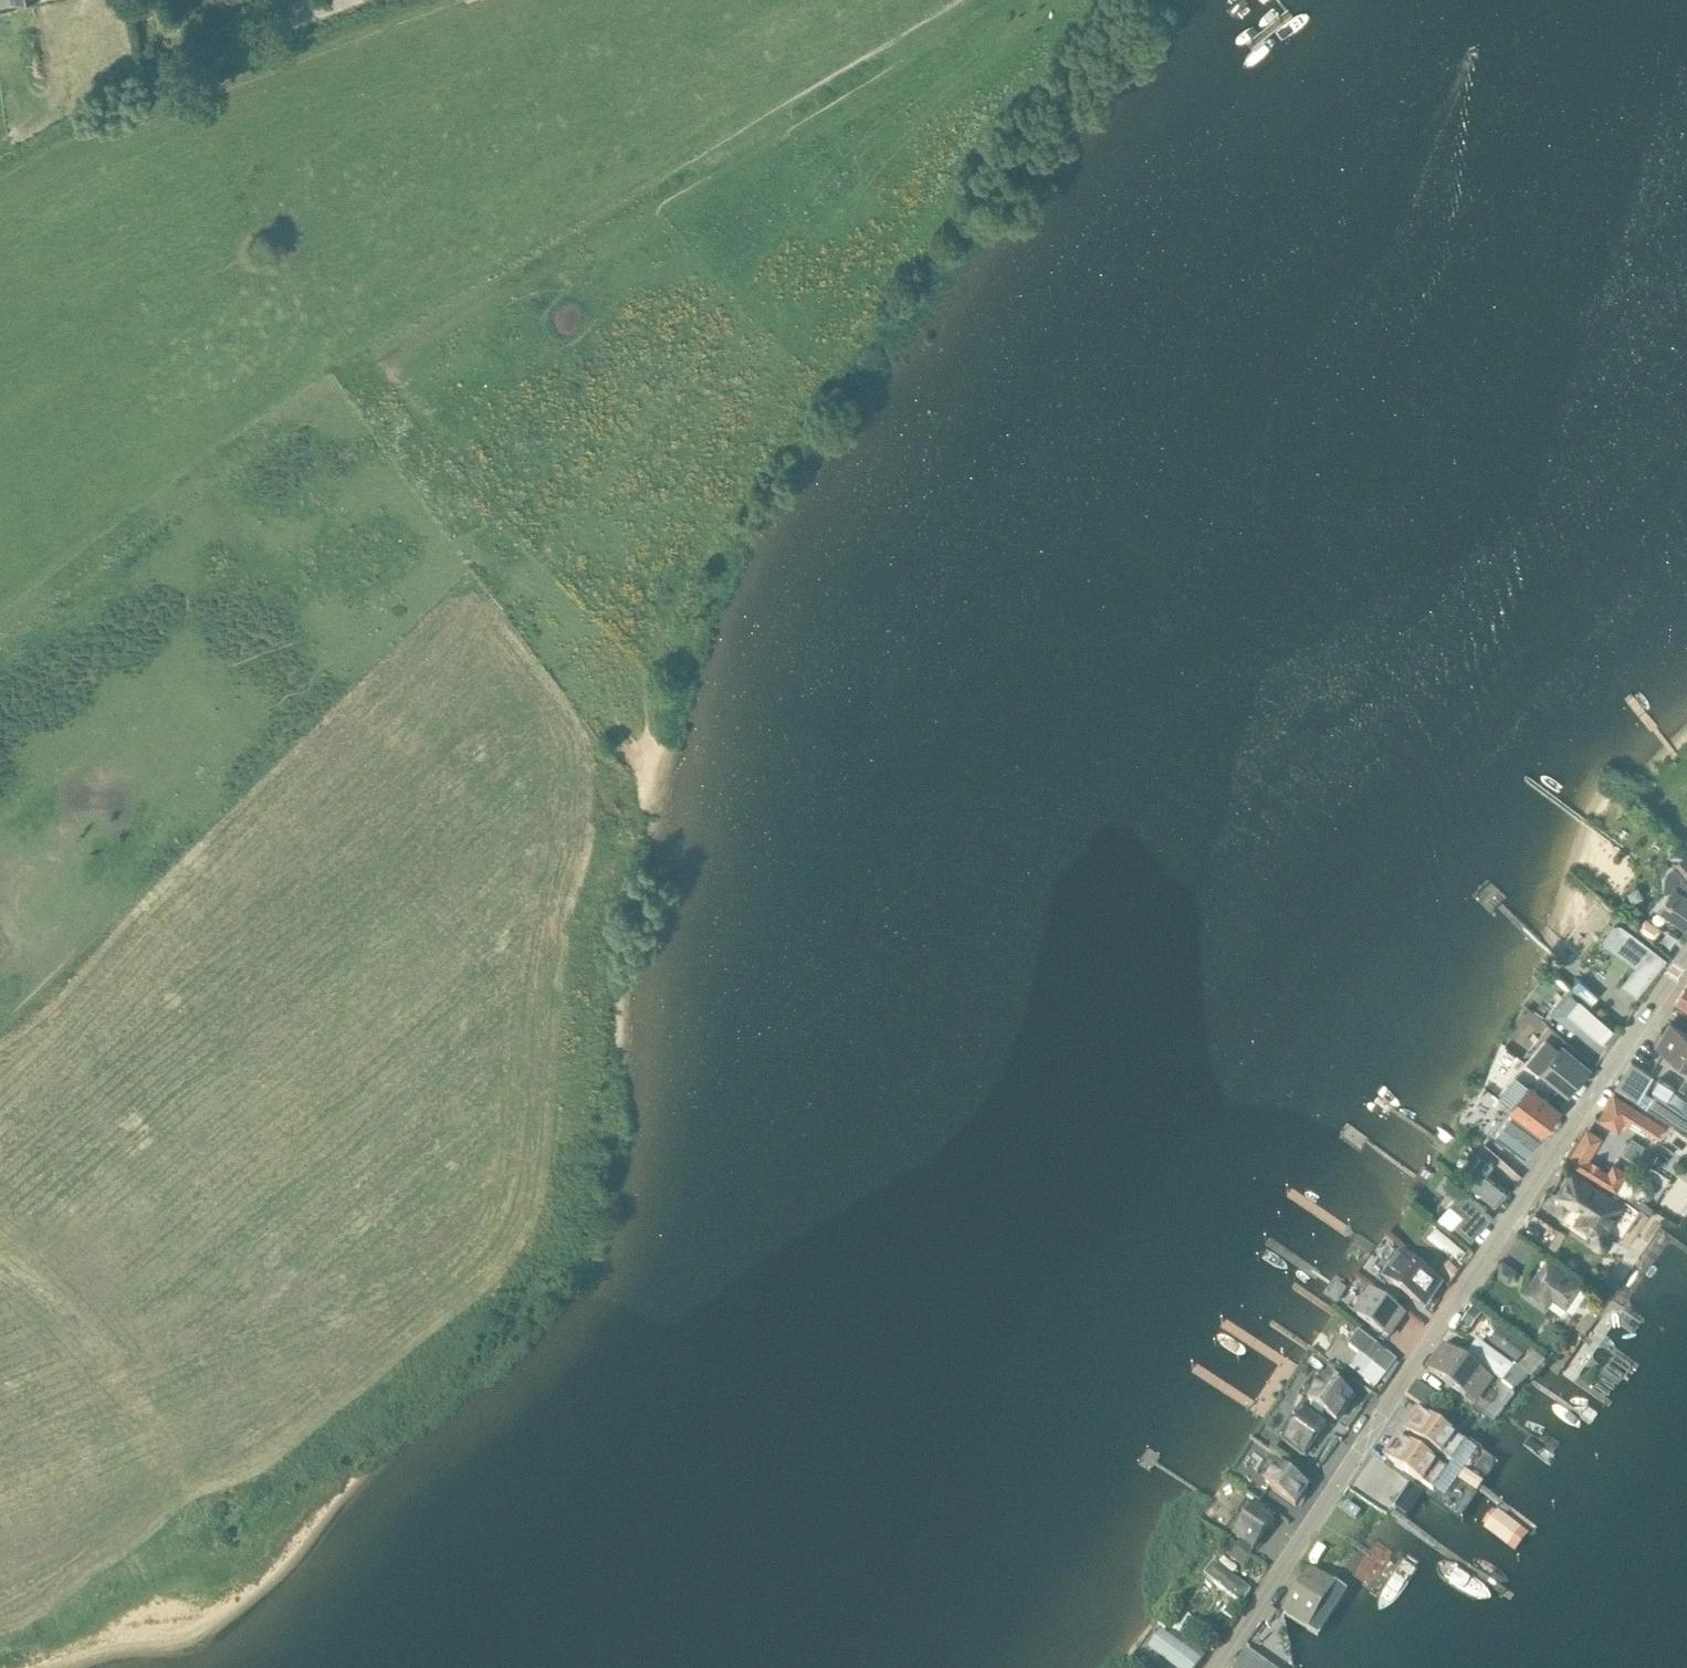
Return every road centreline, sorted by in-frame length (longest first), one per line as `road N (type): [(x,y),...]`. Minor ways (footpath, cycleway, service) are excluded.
road 1 (residential): [(1212,1667),(1686,959)]

